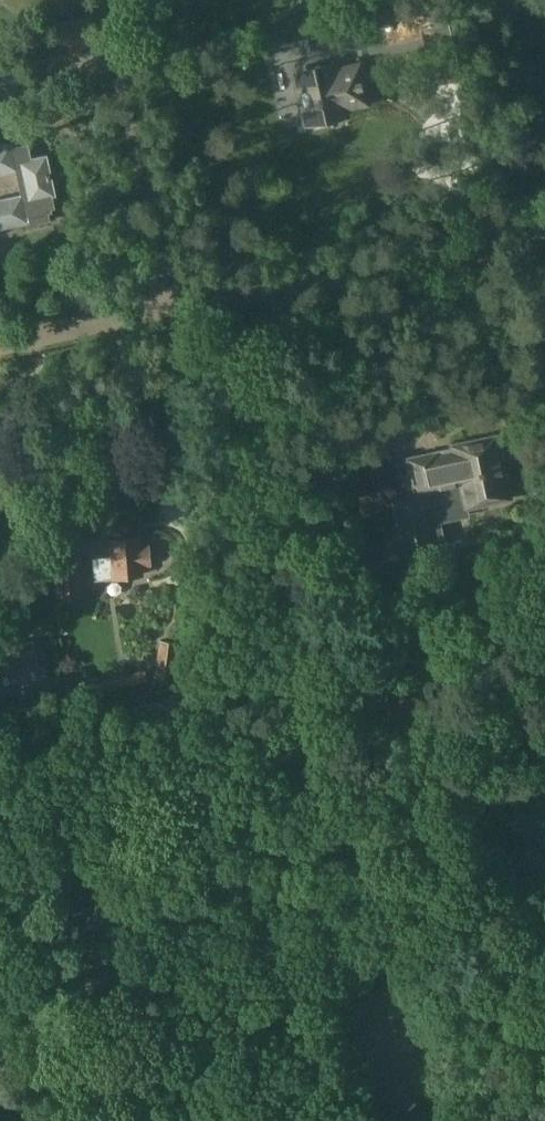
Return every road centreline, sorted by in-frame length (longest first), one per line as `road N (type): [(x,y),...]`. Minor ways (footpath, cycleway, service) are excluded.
road 1 (residential): [(176,300),(544,222)]
road 2 (residential): [(176,300),(105,0)]
road 3 (residential): [(0,340),(176,300)]

